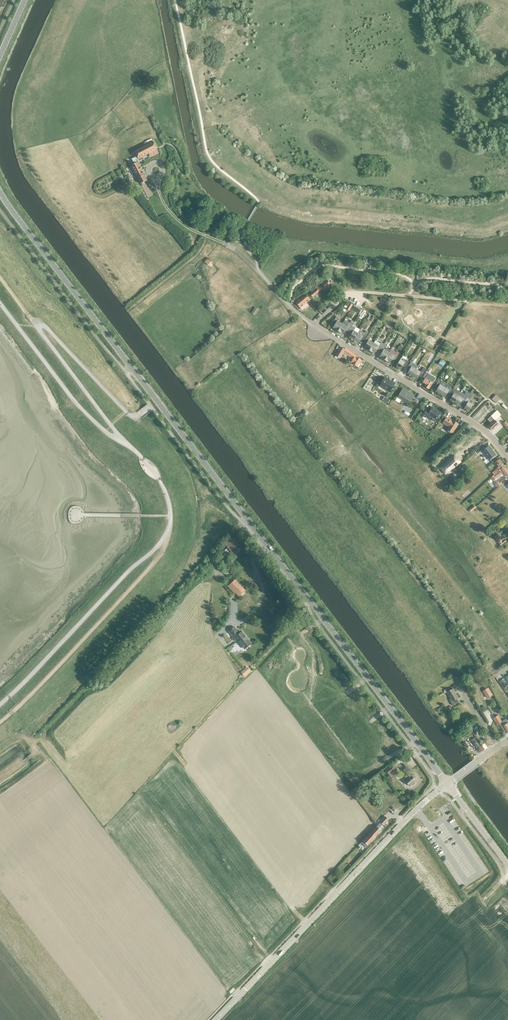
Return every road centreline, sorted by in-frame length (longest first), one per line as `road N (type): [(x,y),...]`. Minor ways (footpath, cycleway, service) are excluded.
road 1 (tertiary): [(447,784),(0,191)]
road 2 (tertiary): [(447,784),(216,1019)]
road 3 (residential): [(507,459),(479,427),(315,325)]
road 4 (track): [(343,299),(369,293),(468,302)]

